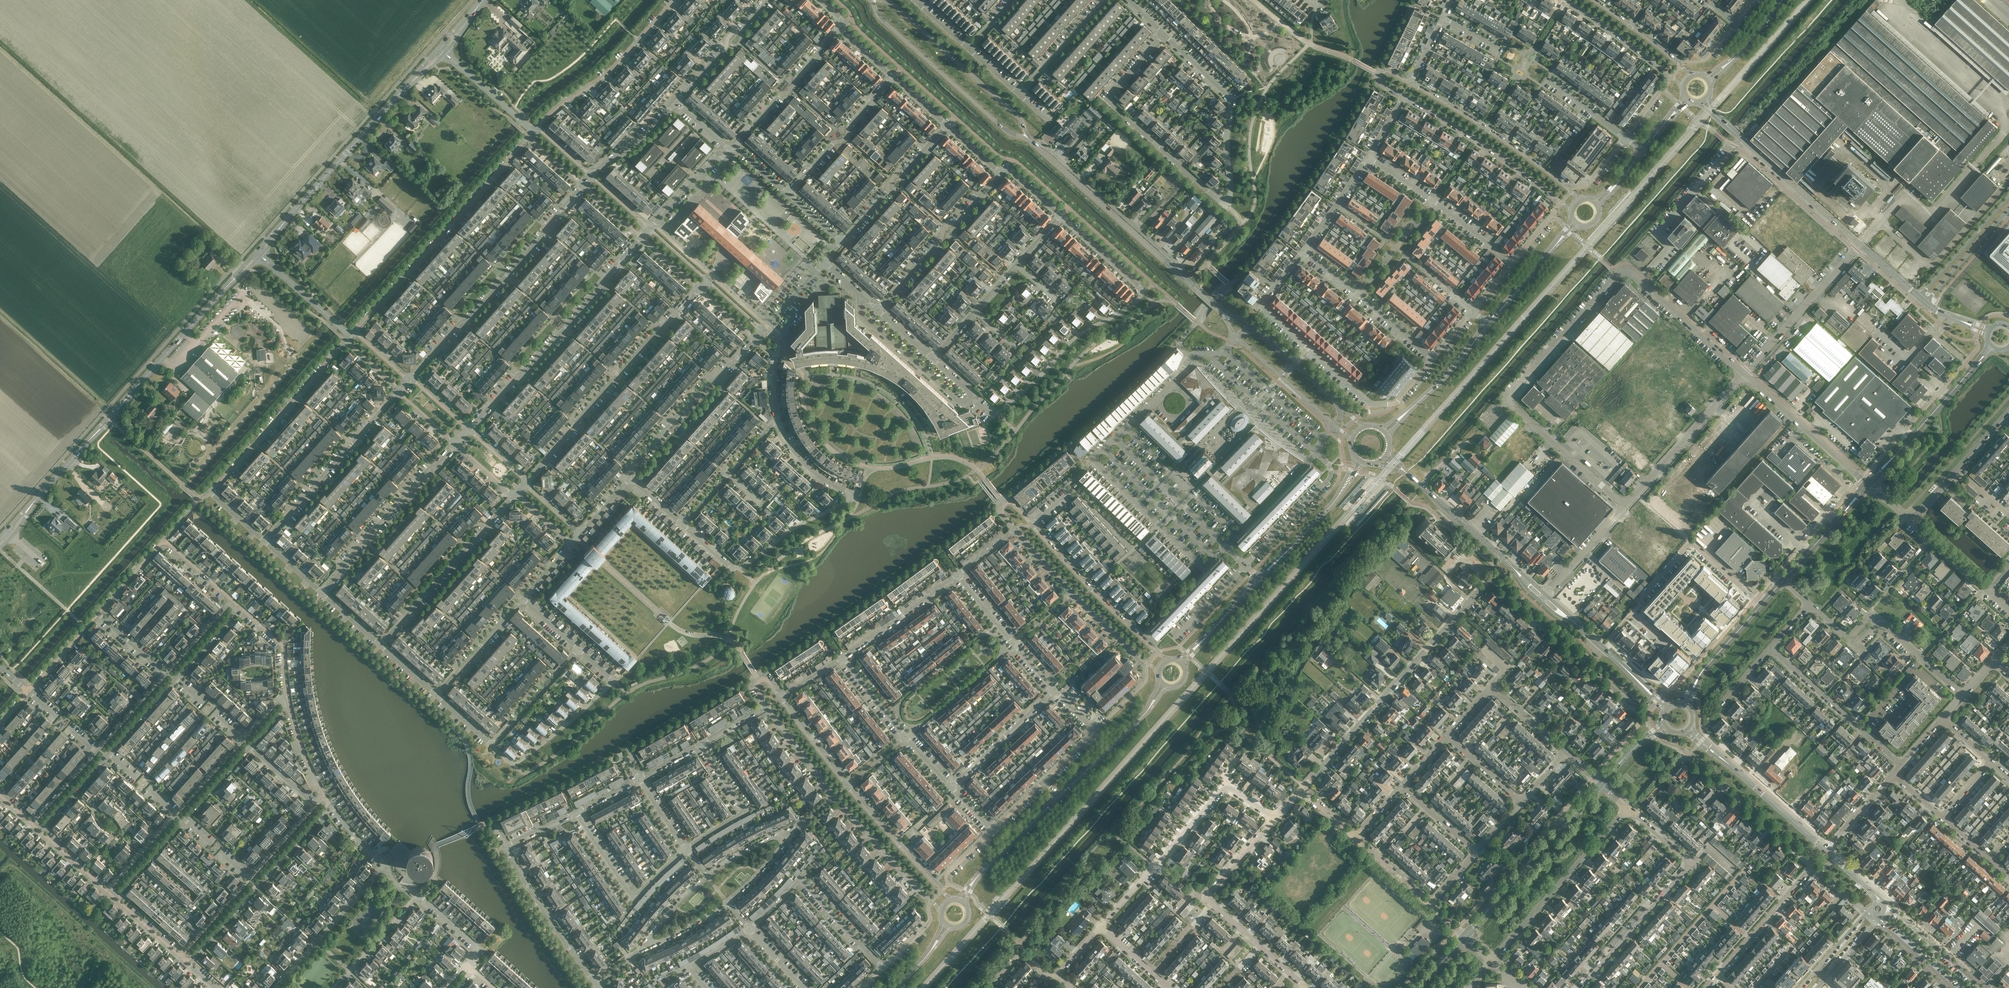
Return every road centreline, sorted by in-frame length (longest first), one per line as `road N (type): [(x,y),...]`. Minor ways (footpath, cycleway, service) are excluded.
road 1 (residential): [(1061,215),(1138,283),(1140,297),(1084,331),(992,417),(933,359)]
road 2 (tertiary): [(0,542),(258,253)]
road 3 (residential): [(683,525),(736,567),(850,501),(797,456),(778,421)]
road 4 (residential): [(1301,790),(1490,580)]
road 5 (residential): [(264,541),(211,492),(346,340)]
road 6 (tertiary): [(258,253),(442,50)]
road 7 (residential): [(354,331),(529,136)]
road 8 (residential): [(526,483),(700,290)]
road 9 (residential): [(469,429),(642,237)]
road 10 (residential): [(410,377),(583,185)]
road 11 (residential): [(1627,807),(1690,865),(1580,987)]
road 12 (residential): [(1396,403),(1369,404),(1260,304),(1303,250)]
road 13 (residential): [(467,964),(480,950),(418,894),(333,987)]
road 14 (residential): [(1165,34),(1230,98),(1226,206),(1206,188)]
road 15 (residential): [(1165,34),(1106,100),(1206,188)]
road 16 (tertiary): [(872,0),(883,20),(1006,131),(1030,140)]
road 17 (residential): [(186,962),(329,803)]
road 18 (tertiary): [(1030,140),(1021,119),(882,0)]
road 19 (residential): [(1581,199),(1411,83)]
road 20 (residential): [(1404,95),(1572,211)]
road 21 (tertiary): [(1465,936),(1601,784)]
road 22 (residential): [(1492,959),(1627,807)]
road 23 (residential): [(264,541),(399,390)]
road 24 (residential): [(381,645),(516,495)]
road 25 (residential): [(322,594),(456,444)]
road 26 (residential): [(1641,711),(1490,580)]
road 27 (residential): [(1166,661),(1032,525)]
road 28 (residential): [(1100,927),(1227,786)]
road 29 (residential): [(749,929),(801,882),(884,968)]
road 30 (residential): [(536,127),(611,71),(675,0)]
road 31 (residential): [(630,479),(671,424),(755,339)]
road 32 (residential): [(1179,265),(1044,144),(1039,148)]
road 33 (residential): [(1091,457),(1204,567),(1224,546)]
road 34 (residential): [(878,309),(1001,173)]
road 35 (tertiary): [(1175,270),(1039,148)]
road 36 (residential): [(1513,264),(1367,157)]
road 37 (residential): [(1626,506),(1744,373)]
road 38 (residential): [(1744,373),(1859,241)]
road 39 (residential): [(1761,605),(1691,542),(1637,601)]
road 40 (residential): [(575,811),(633,895),(686,850)]
road 41 (residential): [(1224,546),(1236,534),(1128,424)]
road 42 (residential): [(1433,359),(1303,250)]
road 43 (residential): [(1689,754),(1813,865)]
road 44 (unclassified): [(1868,484),(1744,373)]
road 45 (residential): [(1626,506),(1512,405),(1510,392)]
road 46 (unclassified): [(1744,373),(1628,270),(1619,273)]
road 47 (residential): [(596,984),(508,845)]
road 48 (residential): [(385,867),(276,987)]
road 49 (residential): [(732,148),(840,28)]
road 50 (unclassified): [(1510,392),(1619,273)]
road 51 (residential): [(614,681),(514,766),(492,746)]
road 52 (tertiary): [(1868,484),(1975,365)]
road 53 (residential): [(787,194),(893,76)]
road 54 (residential): [(834,795),(940,912)]
road 55 (residential): [(1859,241),(1741,138)]
road 56 (residential): [(842,242),(946,125)]
road 57 (residential): [(950,900),(847,785)]
road 58 (secondary): [(1059,796),(1147,712),(1163,684)]
road 59 (residential): [(686,850),(743,810),(701,743)]
road 60 (residential): [(1911,521),(2008,411)]
road 61 (residential): [(1717,975),(1813,865)]
road 62 (residential): [(1567,0),(1683,85)]
road 63 (residential): [(950,787),(1056,690)]
road 64 (residential): [(1210,356),(1316,452)]
road 65 (residential): [(842,658),(957,575)]
road 66 (residential): [(677,102),(768,0)]
road 67 (tertiary): [(1506,561),(1406,472)]
road 68 (tertiary): [(1236,336),(1335,425)]
road 69 (unclassified): [(2008,197),(1919,296)]
road 70 (secondary): [(1260,580),(1348,482)]
road 71 (residential): [(1982,987),(1884,901)]
road 72 (residential): [(492,746),(578,649)]
road 73 (residential): [(436,695),(523,599)]
road 74 (residential): [(1056,690),(1095,732),(1044,781)]
road 75 (tertiary): [(1784,579),(1868,484)]
road 76 (residential): [(1019,94),(1103,0)]
road 77 (residential): [(1692,74),(1592,0)]
road 78 (unclassified): [(1926,302),(2008,209)]
road 79 (residential): [(1244,565),(1331,477)]
road 80 (residential): [(350,335),(258,253)]
road 81 (residential): [(1862,730),(1771,647)]
road 82 (secondary): [(1405,414),(1489,324)]
road 83 (residential): [(532,132),(442,50)]

